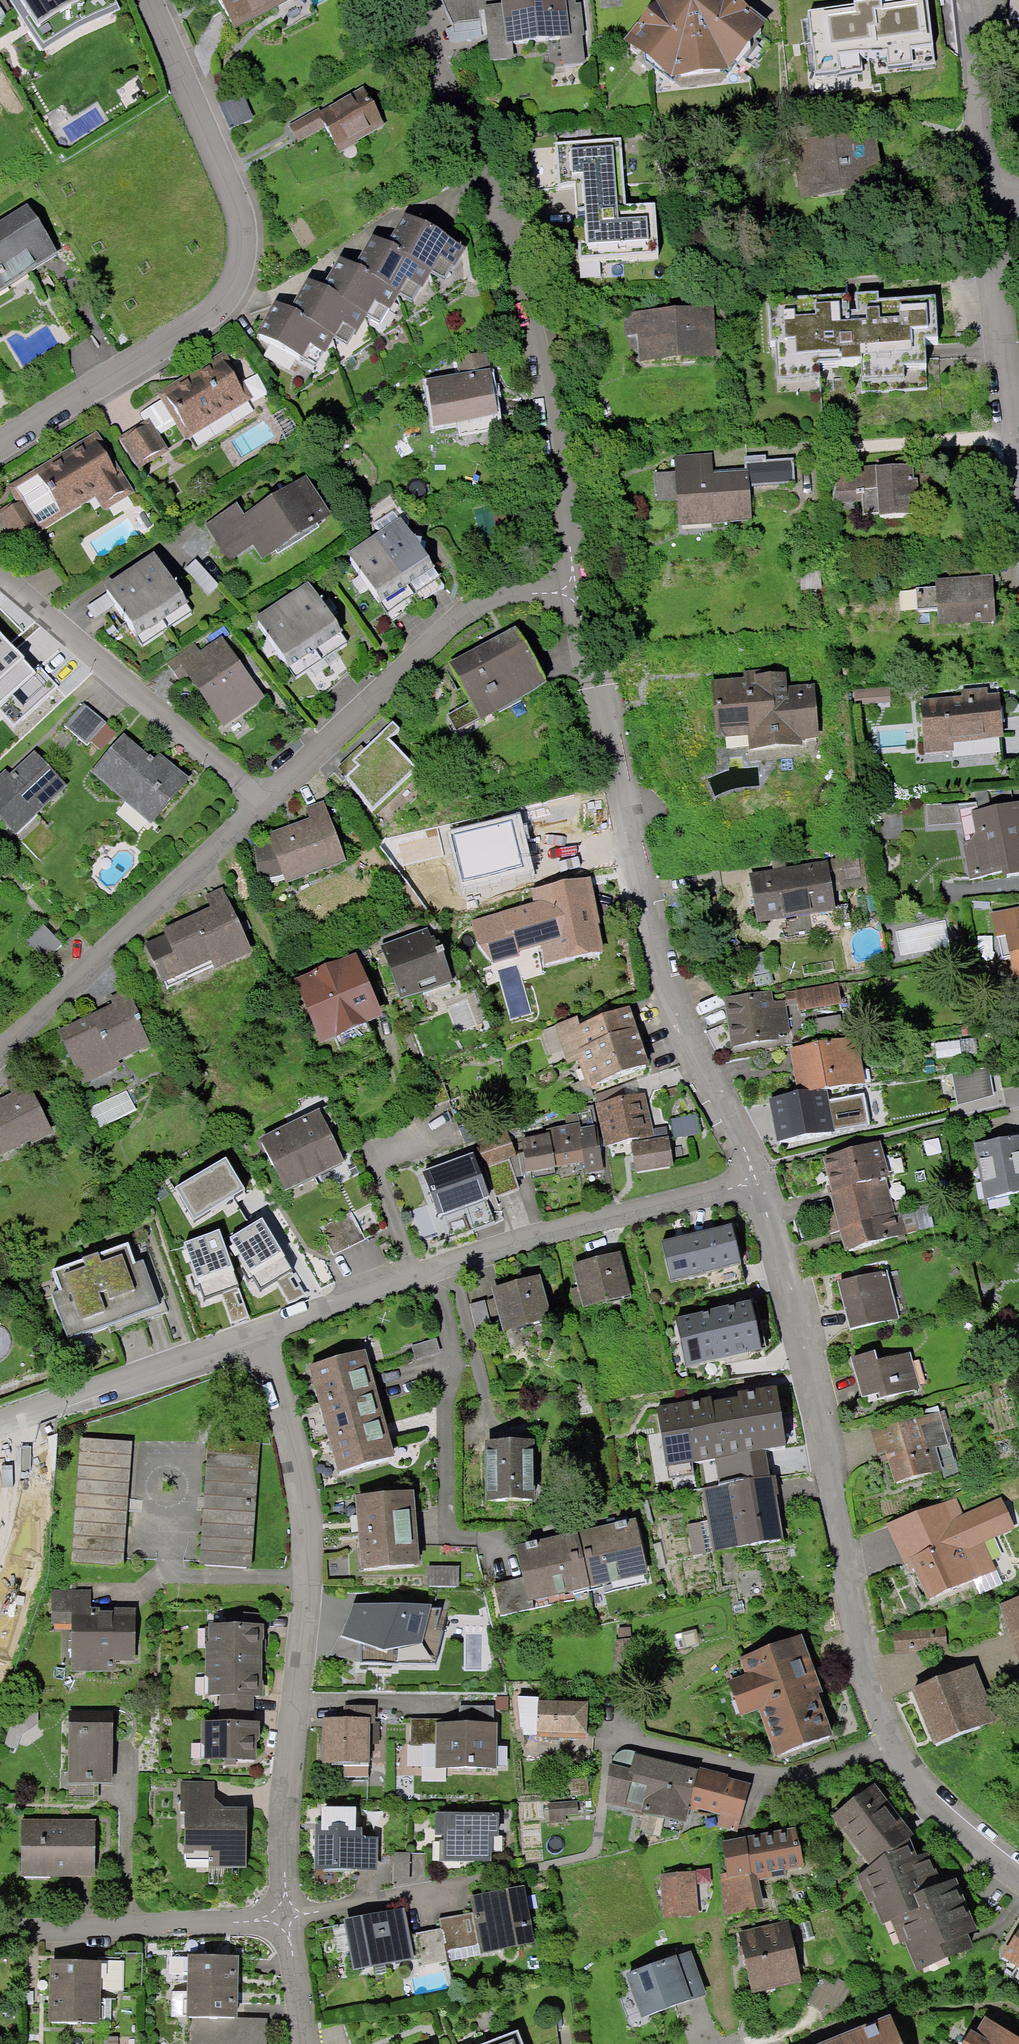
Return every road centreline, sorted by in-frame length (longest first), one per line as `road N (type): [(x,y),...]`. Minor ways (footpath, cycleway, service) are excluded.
road 1 (residential): [(1018,1879),(939,1809),(890,1750),(861,1662),(801,1326),(753,1175)]
road 2 (residential): [(574,592),(541,354),(513,247),(406,0)]
road 3 (residential): [(753,1175),(669,993),(574,592)]
road 4 (residential): [(0,449),(199,327),(239,276),(243,216),(154,0)]
road 5 (residential): [(286,1916),(306,1518),(290,1427),(261,1339)]
road 6 (residential): [(753,1175),(547,1232),(261,1339)]
road 7 (residential): [(266,799),(483,604),(510,594),(574,592)]
road 8 (residential): [(0,1052),(266,799)]
road 9 (residential): [(266,799),(0,568)]
road 10 (residential): [(0,1931),(286,1916)]
road 11 (residential): [(261,1339),(0,1425)]
road 12 (residential): [(989,202),(1018,439)]
road 13 (residential): [(964,0),(989,202)]
road 14 (residential): [(304,2043),(286,1916)]

